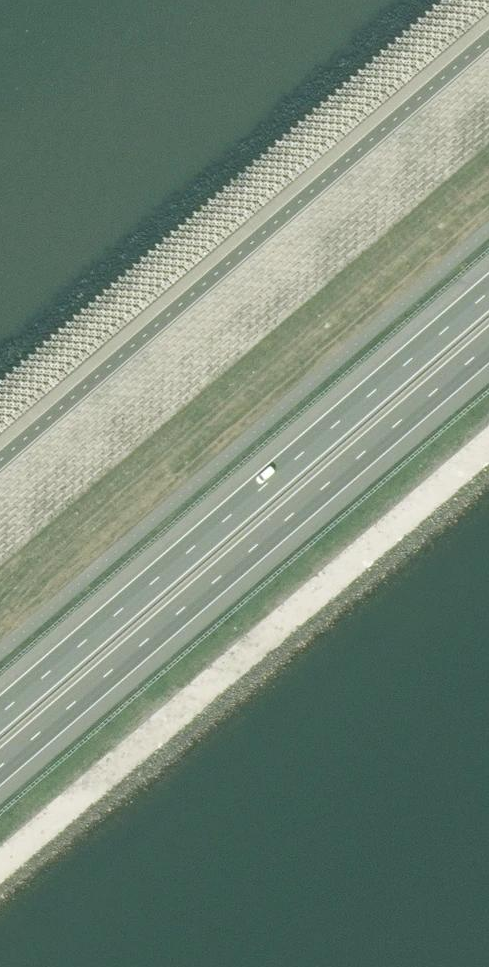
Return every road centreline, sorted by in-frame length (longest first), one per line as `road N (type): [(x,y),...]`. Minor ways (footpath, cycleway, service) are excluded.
road 1 (motorway): [(0,768),(488,346)]
road 2 (motorway): [(488,289),(0,711)]

